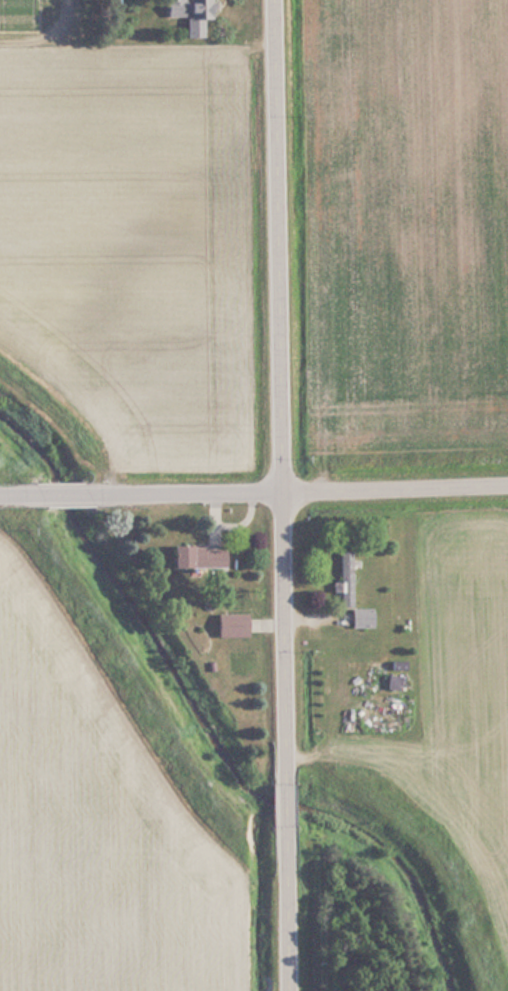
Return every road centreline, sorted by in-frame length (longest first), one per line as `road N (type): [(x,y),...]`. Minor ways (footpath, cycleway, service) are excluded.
road 1 (secondary): [(285,769),(272,0)]
road 2 (residential): [(96,489),(507,479)]
road 3 (secondary): [(286,990),(284,832)]

